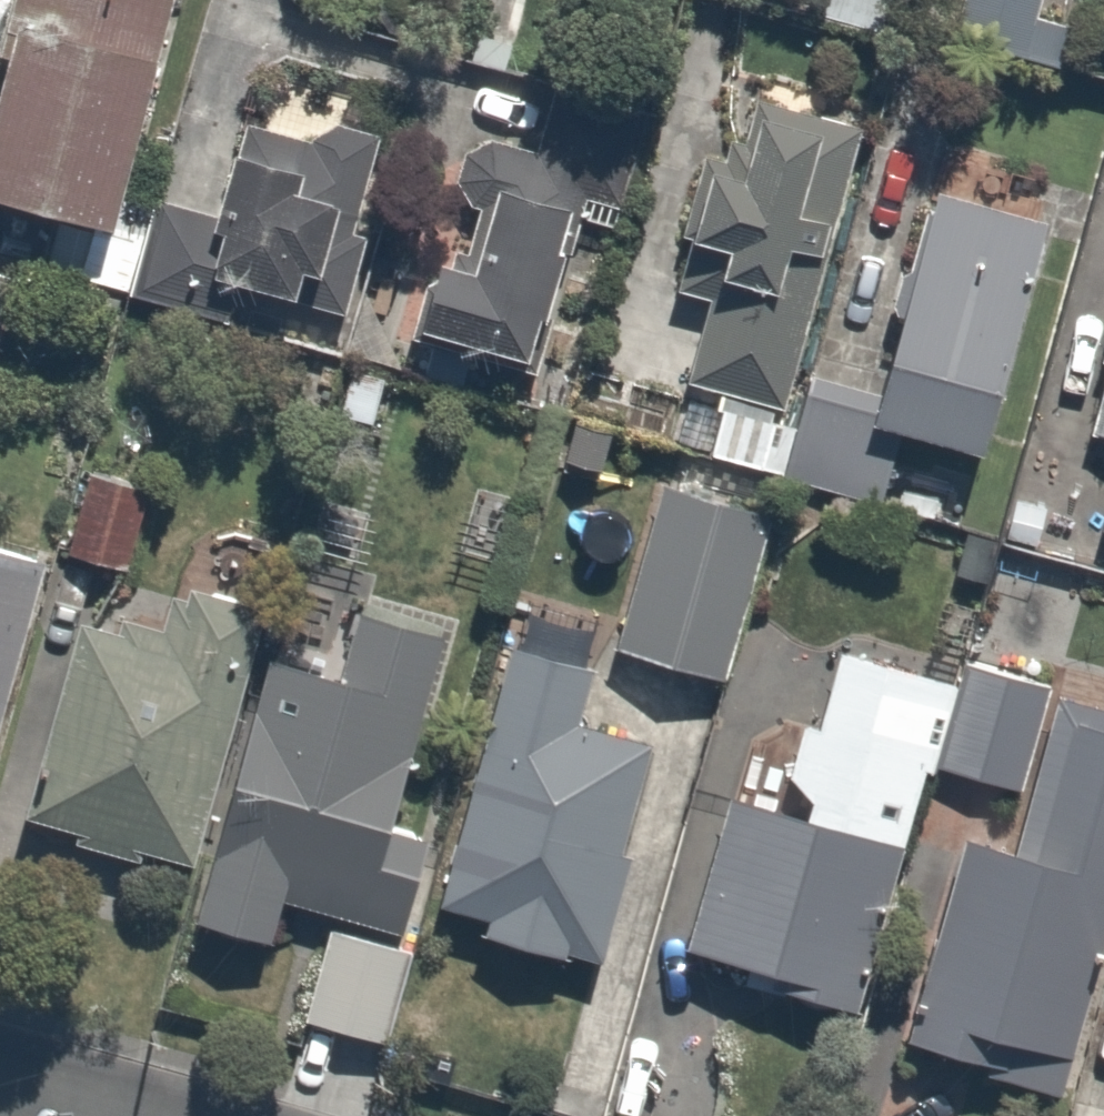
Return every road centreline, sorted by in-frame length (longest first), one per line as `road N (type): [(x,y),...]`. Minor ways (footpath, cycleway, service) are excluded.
road 1 (residential): [(0,1081),(127,1115)]

